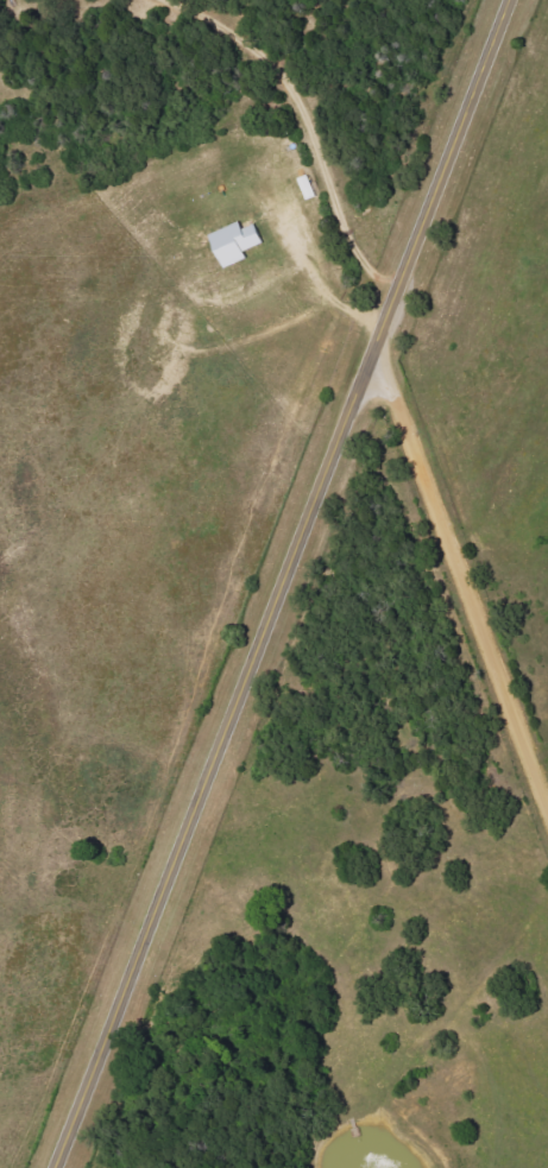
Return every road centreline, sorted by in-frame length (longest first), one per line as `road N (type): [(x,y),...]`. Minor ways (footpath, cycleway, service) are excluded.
road 1 (tertiary): [(54,1167),(509,0)]
road 2 (residential): [(547,808),(374,345)]

